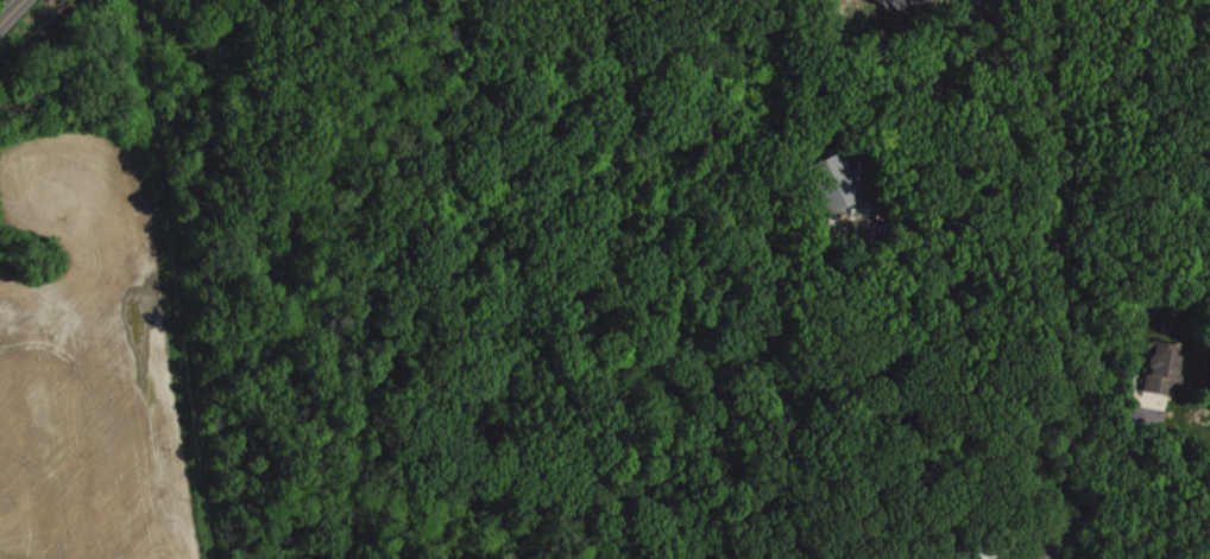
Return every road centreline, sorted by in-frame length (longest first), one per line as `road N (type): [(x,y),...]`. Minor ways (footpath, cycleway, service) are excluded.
road 1 (residential): [(1056,558),(1055,155),(1044,0)]

